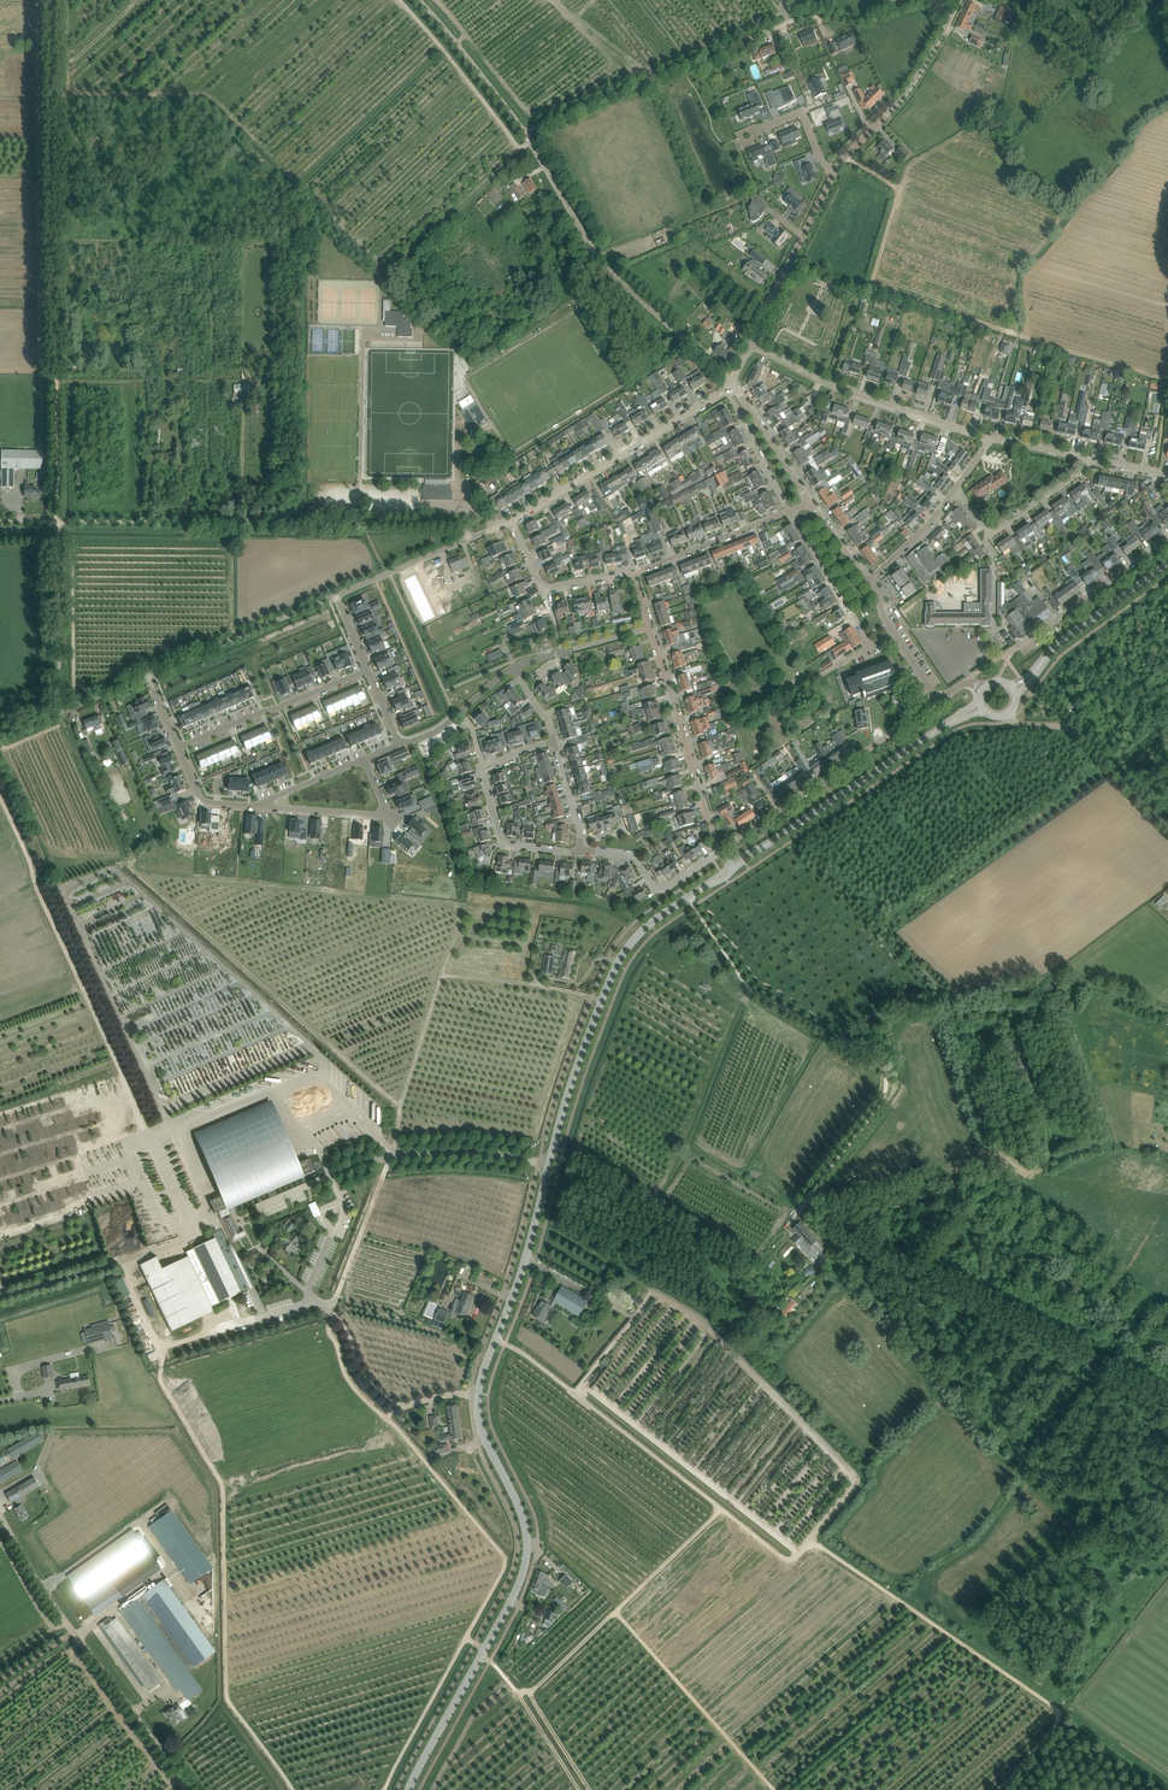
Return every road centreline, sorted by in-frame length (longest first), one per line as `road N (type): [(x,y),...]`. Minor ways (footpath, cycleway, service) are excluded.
road 1 (track): [(383,1789),(505,1561),(395,1425),(357,1392),(329,1332),(400,1107),(128,862),(63,888)]
road 2 (secondary): [(408,1789),(525,1565),(526,1530),(487,1444),(479,1394),(568,1096),(627,948),(705,886)]
road 3 (track): [(58,712),(50,0)]
road 4 (track): [(902,1602),(819,1546),(783,1558),(518,1351),(495,1341)]
road 5 (track): [(1167,376),(879,290),(873,280),(900,190),(849,161),(848,152)]
road 6 (track): [(0,797),(181,1205)]
road 7 (track): [(428,527),(0,521)]
road 8 (unclassified): [(526,136),(801,18),(867,21),(922,0)]
road 9 (track): [(806,1203),(1167,1406)]
road 10 (unclassified): [(188,1789),(0,1514)]
road 11 (unclassified): [(731,383),(594,253),(526,136)]
road 12 (track): [(889,933),(1114,769)]
road 13 (track): [(528,1692),(723,1509)]
road 14 (residential): [(988,438),(837,388),(751,344)]
road 15 (residential): [(732,842),(939,697)]
road 16 (residential): [(511,521),(725,389)]
road 17 (track): [(775,1789),(615,1613)]
road 18 (residential): [(721,850),(650,629)]
road 19 (track): [(400,1107),(453,942),(458,888)]
road 20 (residential): [(1167,536),(1016,649),(998,680)]
road 21 (secondary): [(947,724),(762,848)]
road 22 (track): [(951,1001),(1074,982),(1167,1011)]
road 23 (track): [(839,1037),(875,1058),(887,1085),(806,1203)]
road 24 (track): [(688,897),(747,990),(839,1037)]
road 25 (residential): [(147,675),(335,595)]
road 26 (residential): [(179,748),(367,669)]
road 27 (unclassified): [(1167,823),(1075,732),(1019,724),(1010,715)]
road 28 (track): [(1059,1712),(902,1602)]
road 29 (residential): [(751,344),(833,173)]
road 30 (residential): [(249,806),(380,813),(364,759)]
road 31 (residential): [(957,486),(994,532),(1092,459)]
road 32 (unclassified): [(526,136),(417,0)]
road 33 (residential): [(721,850),(660,890),(632,856),(581,851)]
road 34 (residential): [(634,573),(791,513)]
road 35 (track): [(481,1657),(518,1696),(580,1789)]
road 36 (residential): [(0,737),(147,675)]
road 37 (residential): [(870,647),(791,513)]
road 38 (residential): [(581,851),(507,844),(484,768)]
road 39 (track): [(442,976),(593,998)]
road 40 (secondary): [(1049,654),(1167,564)]
road 41 (residential): [(335,595),(470,539)]
road 42 (residential): [(808,502),(731,383)]
road 43 (residential): [(791,513),(725,389)]
road 44 (residential): [(400,745),(441,729),(513,667)]
road 45 (residential): [(833,173),(803,110),(744,134)]
road 46 (track): [(793,841),(889,933)]
road 47 (residential): [(868,581),(957,486)]
road 48 (unclassified): [(0,1297),(123,1261)]
road 49 (track): [(592,1789),(530,1694),(518,1695)]
road 50 (residential): [(249,806),(364,759)]

